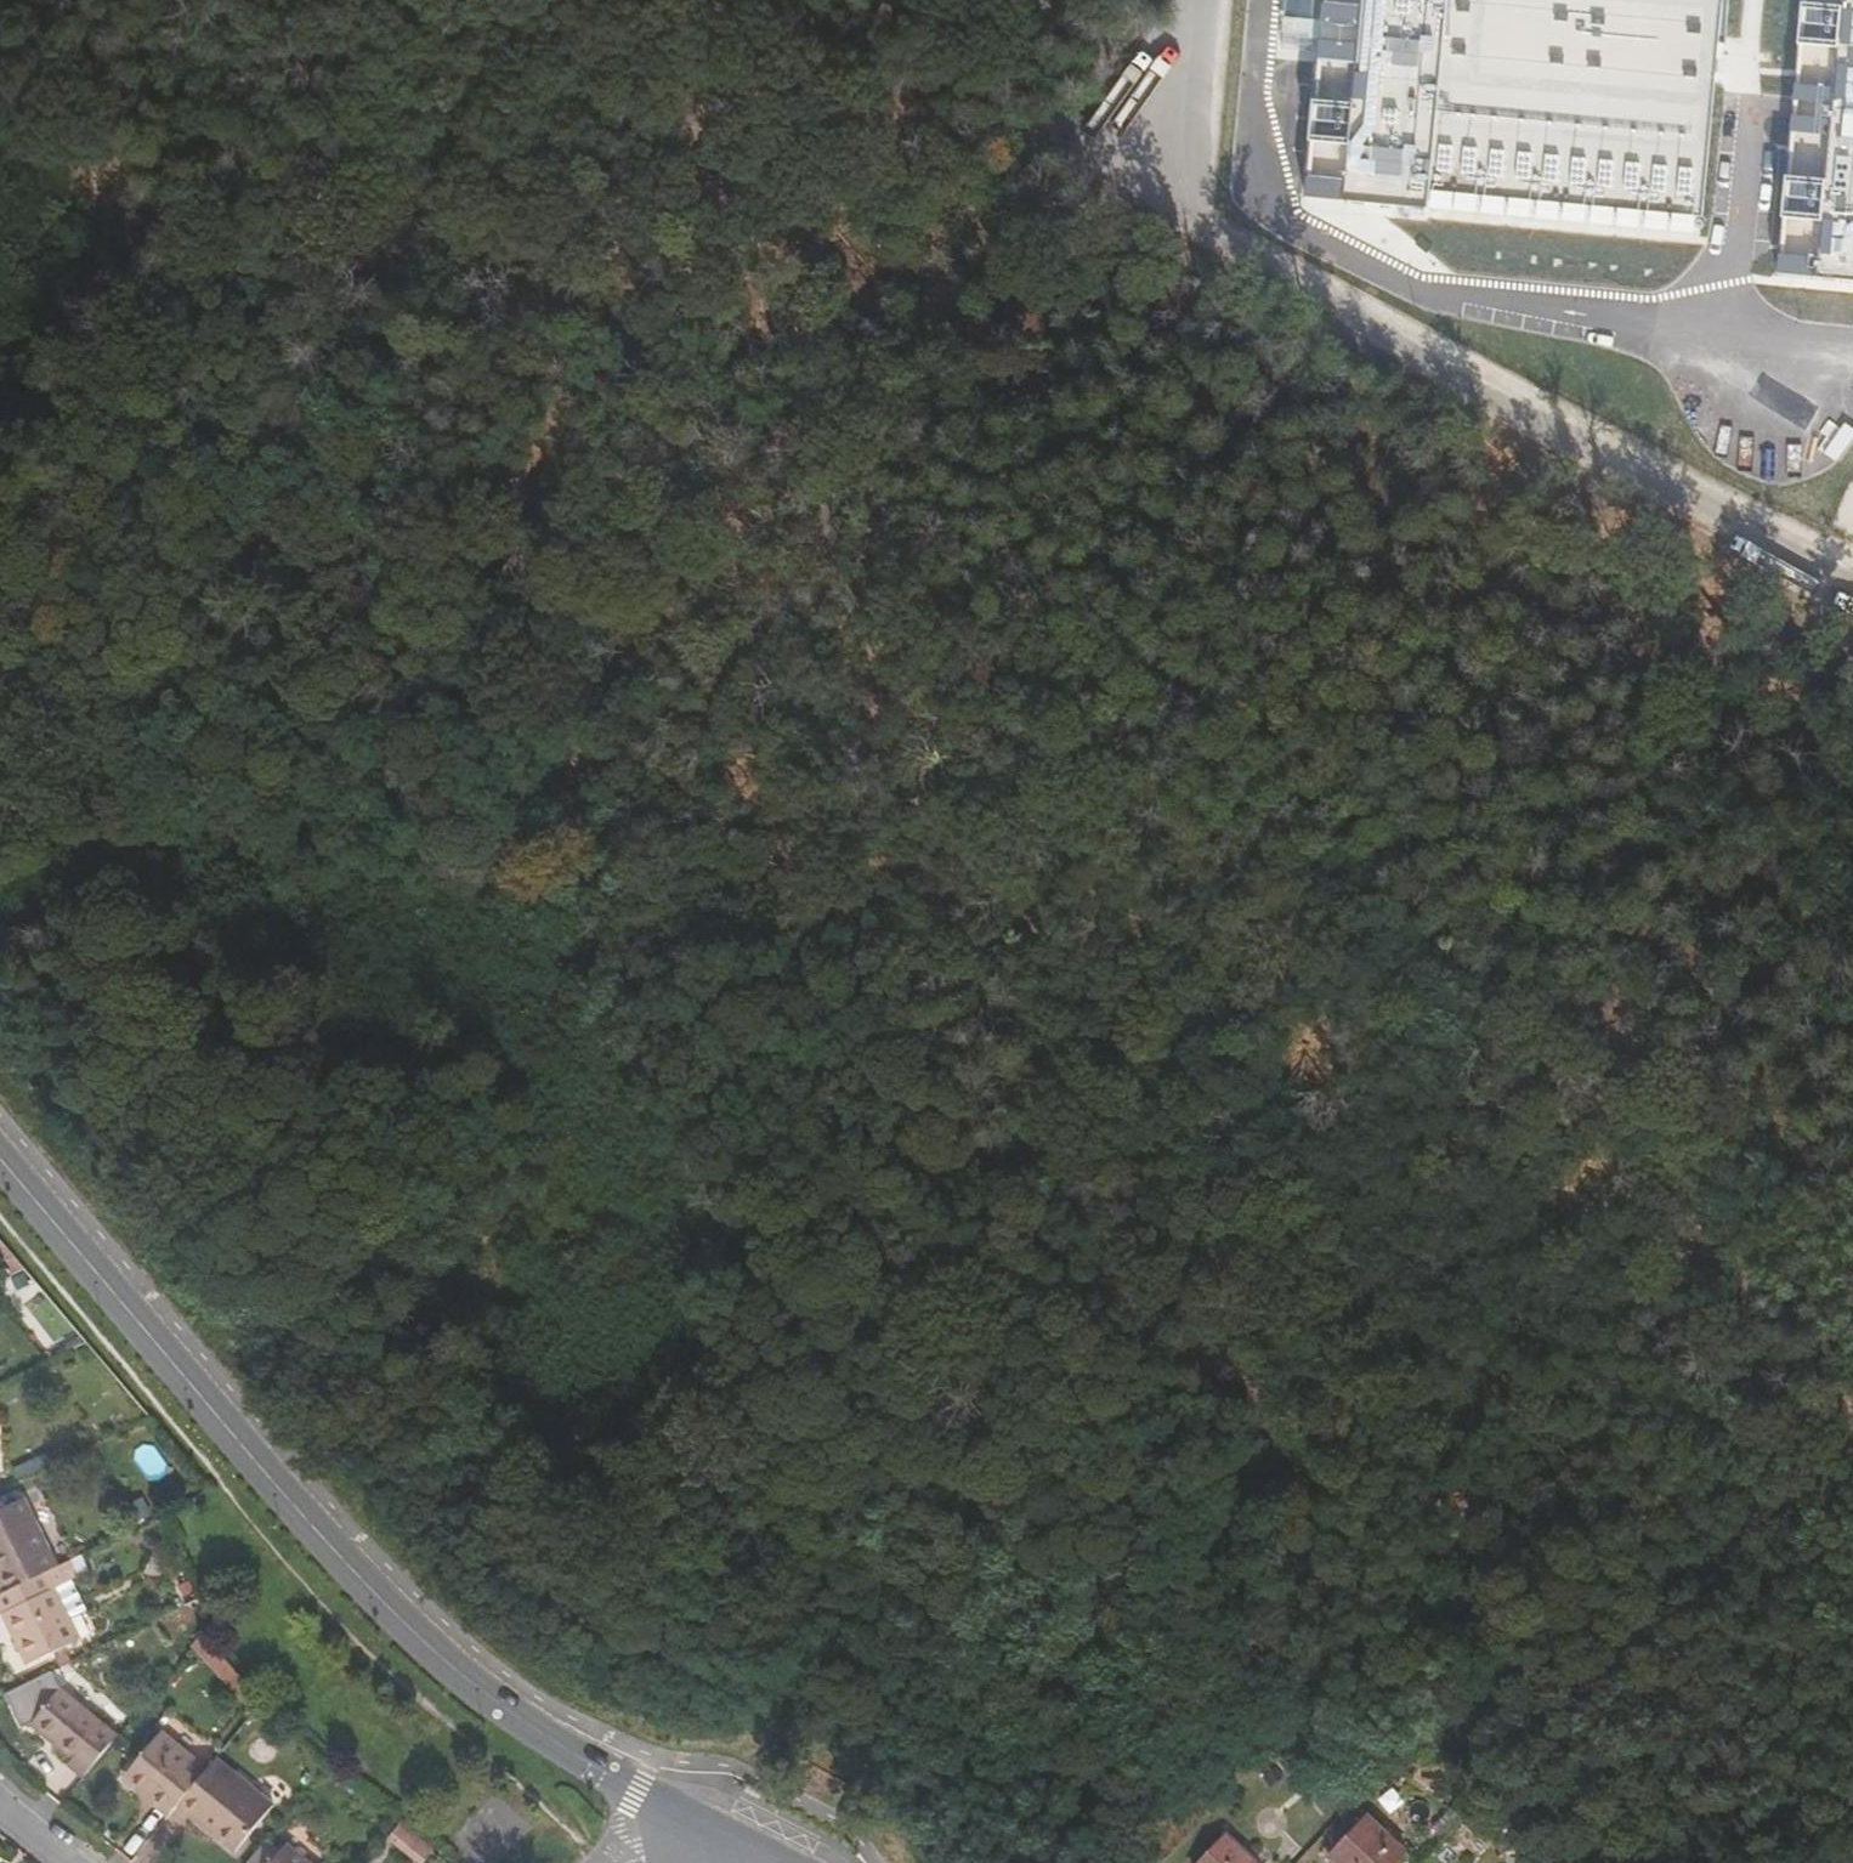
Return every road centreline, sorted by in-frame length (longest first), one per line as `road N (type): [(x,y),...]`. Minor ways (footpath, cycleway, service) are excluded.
road 1 (secondary): [(0,1158),(386,1605),(495,1698),(598,1767),(755,1852)]

